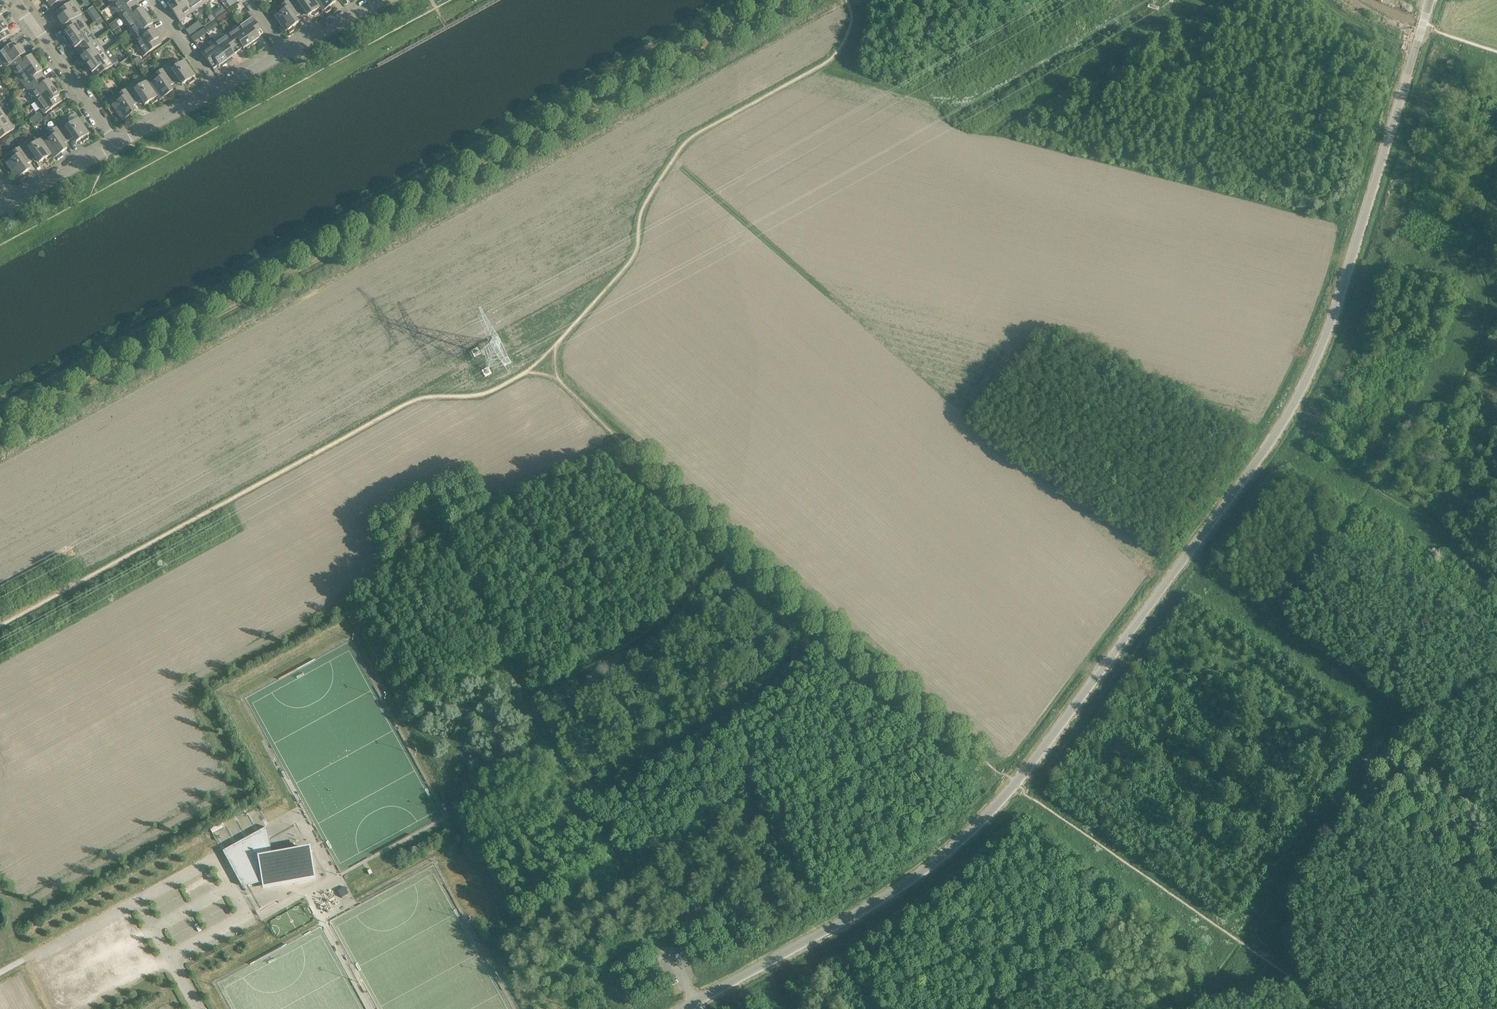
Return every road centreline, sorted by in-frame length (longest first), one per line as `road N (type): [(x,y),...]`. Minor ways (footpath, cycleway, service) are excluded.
road 1 (tertiary): [(684,1008),(917,877),(996,805),(1265,452),(1334,310),(1430,0)]
road 2 (residential): [(112,150),(13,0)]

